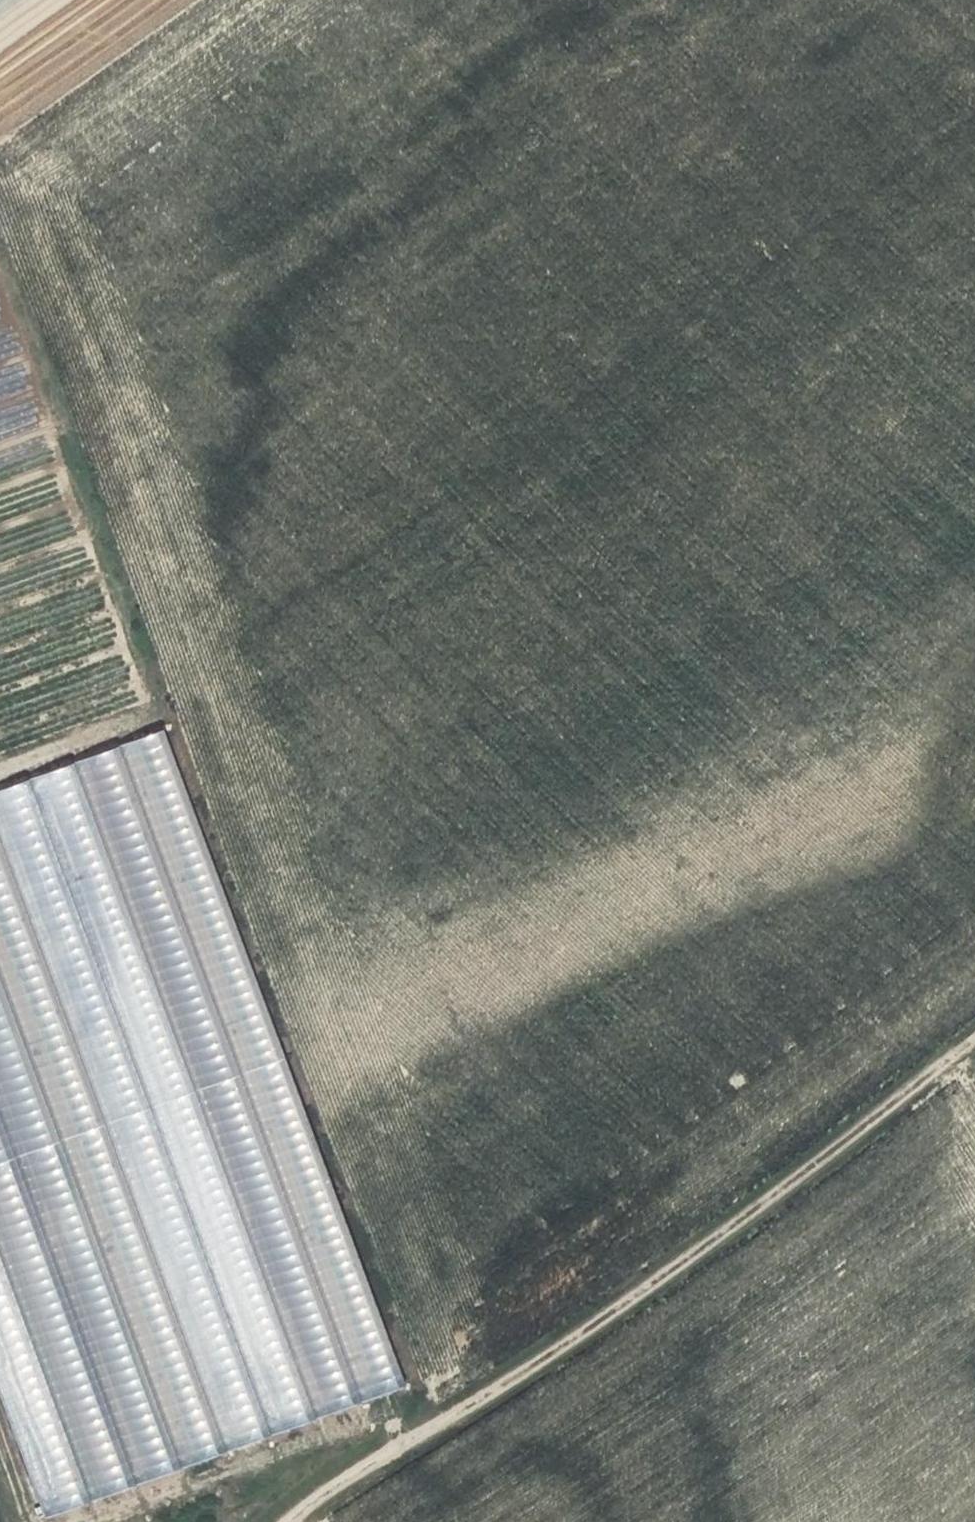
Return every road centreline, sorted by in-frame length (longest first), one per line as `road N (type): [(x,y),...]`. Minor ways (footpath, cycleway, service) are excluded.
road 1 (track): [(408,1459),(564,1374),(974,1057)]

